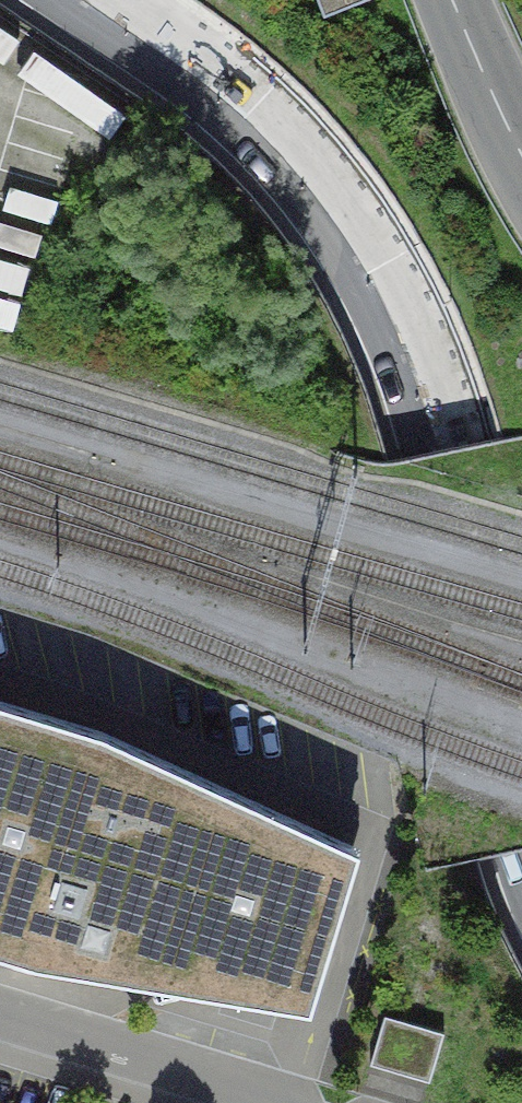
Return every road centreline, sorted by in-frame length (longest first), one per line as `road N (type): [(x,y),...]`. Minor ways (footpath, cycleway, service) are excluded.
road 1 (primary): [(95,0),(228,90),(361,240),(414,344),(444,440),(521,803)]
road 2 (residential): [(0,1039),(206,1102)]
road 3 (primary): [(521,156),(451,0)]

